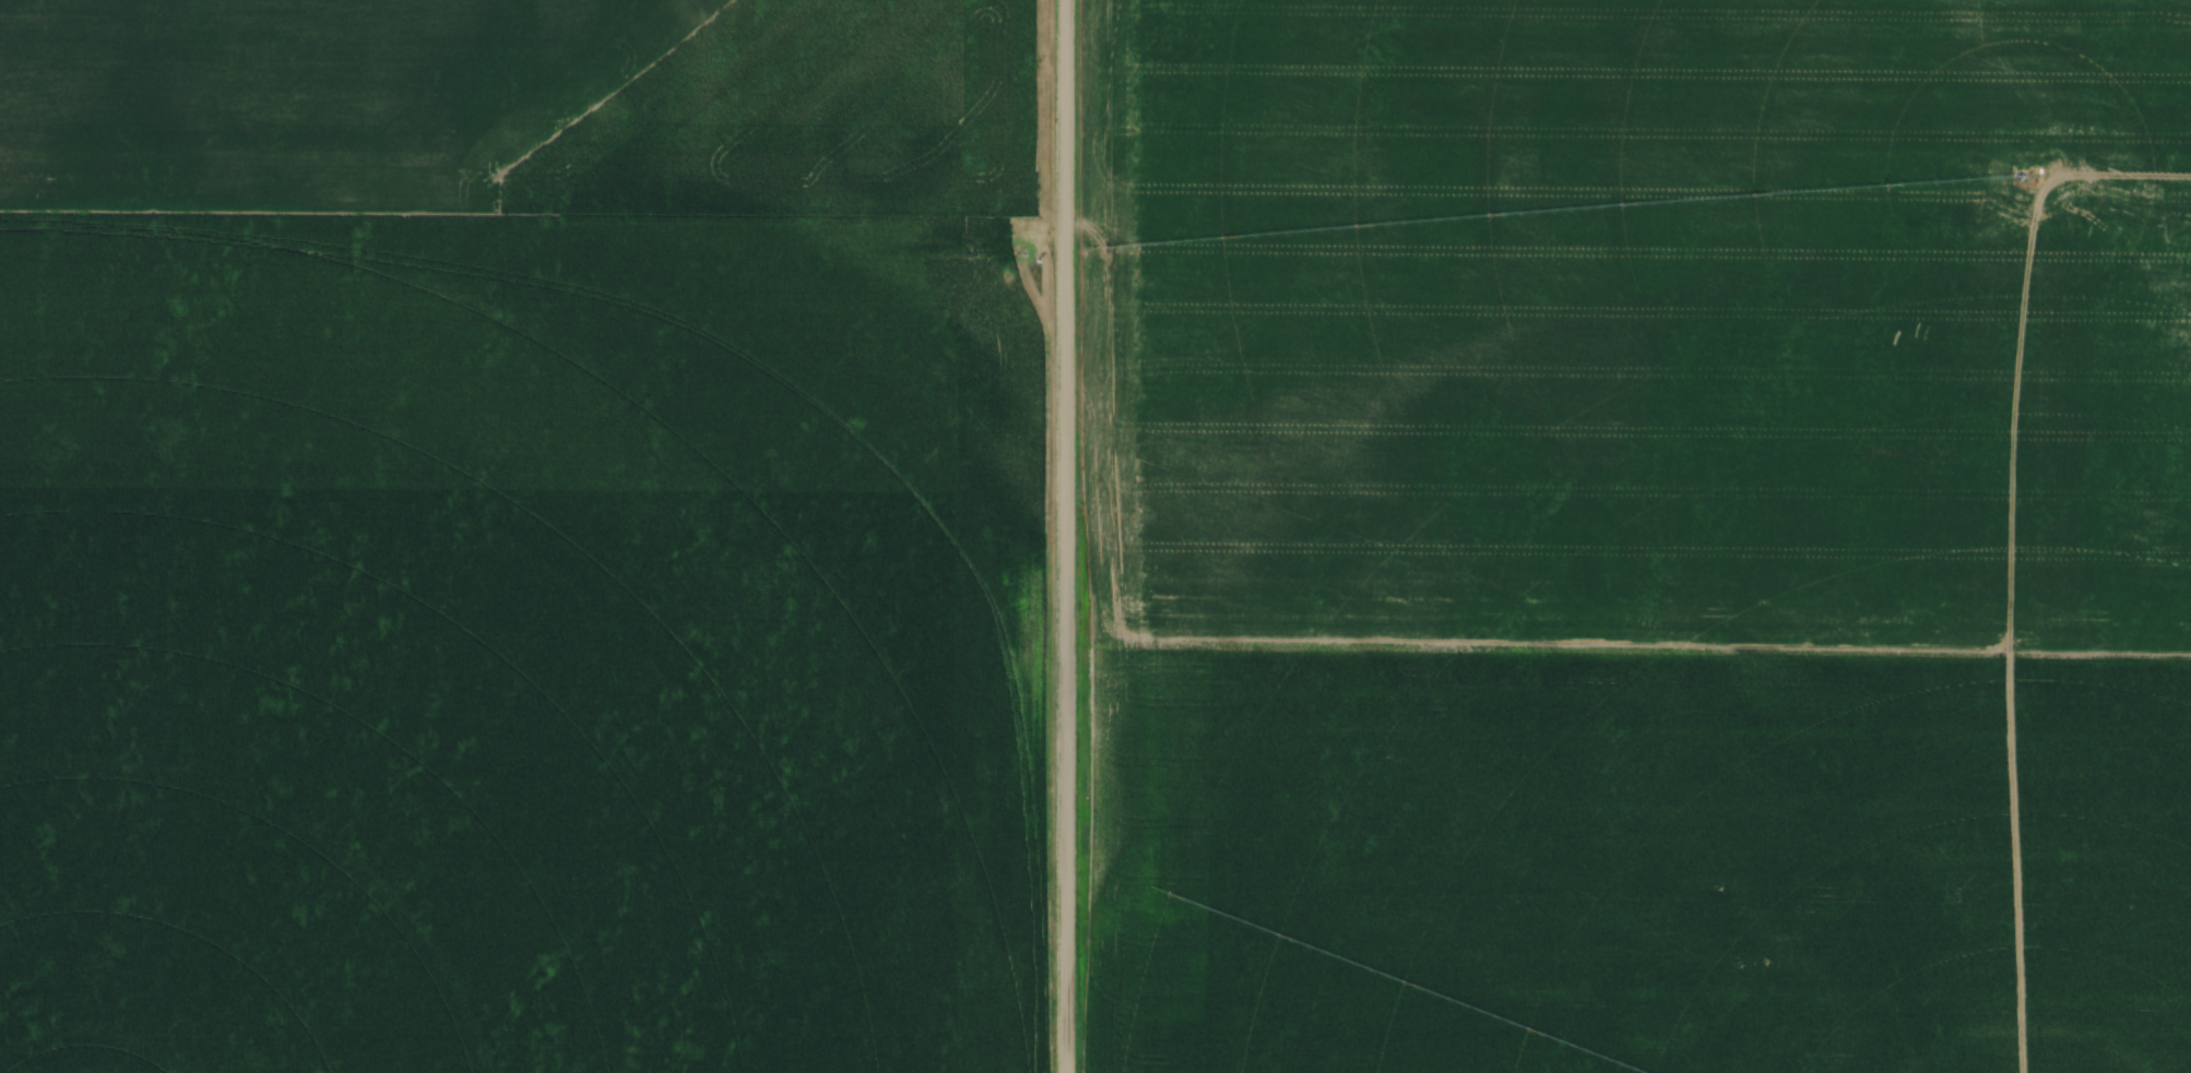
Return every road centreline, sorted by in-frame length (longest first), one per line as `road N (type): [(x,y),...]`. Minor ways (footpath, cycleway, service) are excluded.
road 1 (residential): [(1067,1072),(1064,0)]

